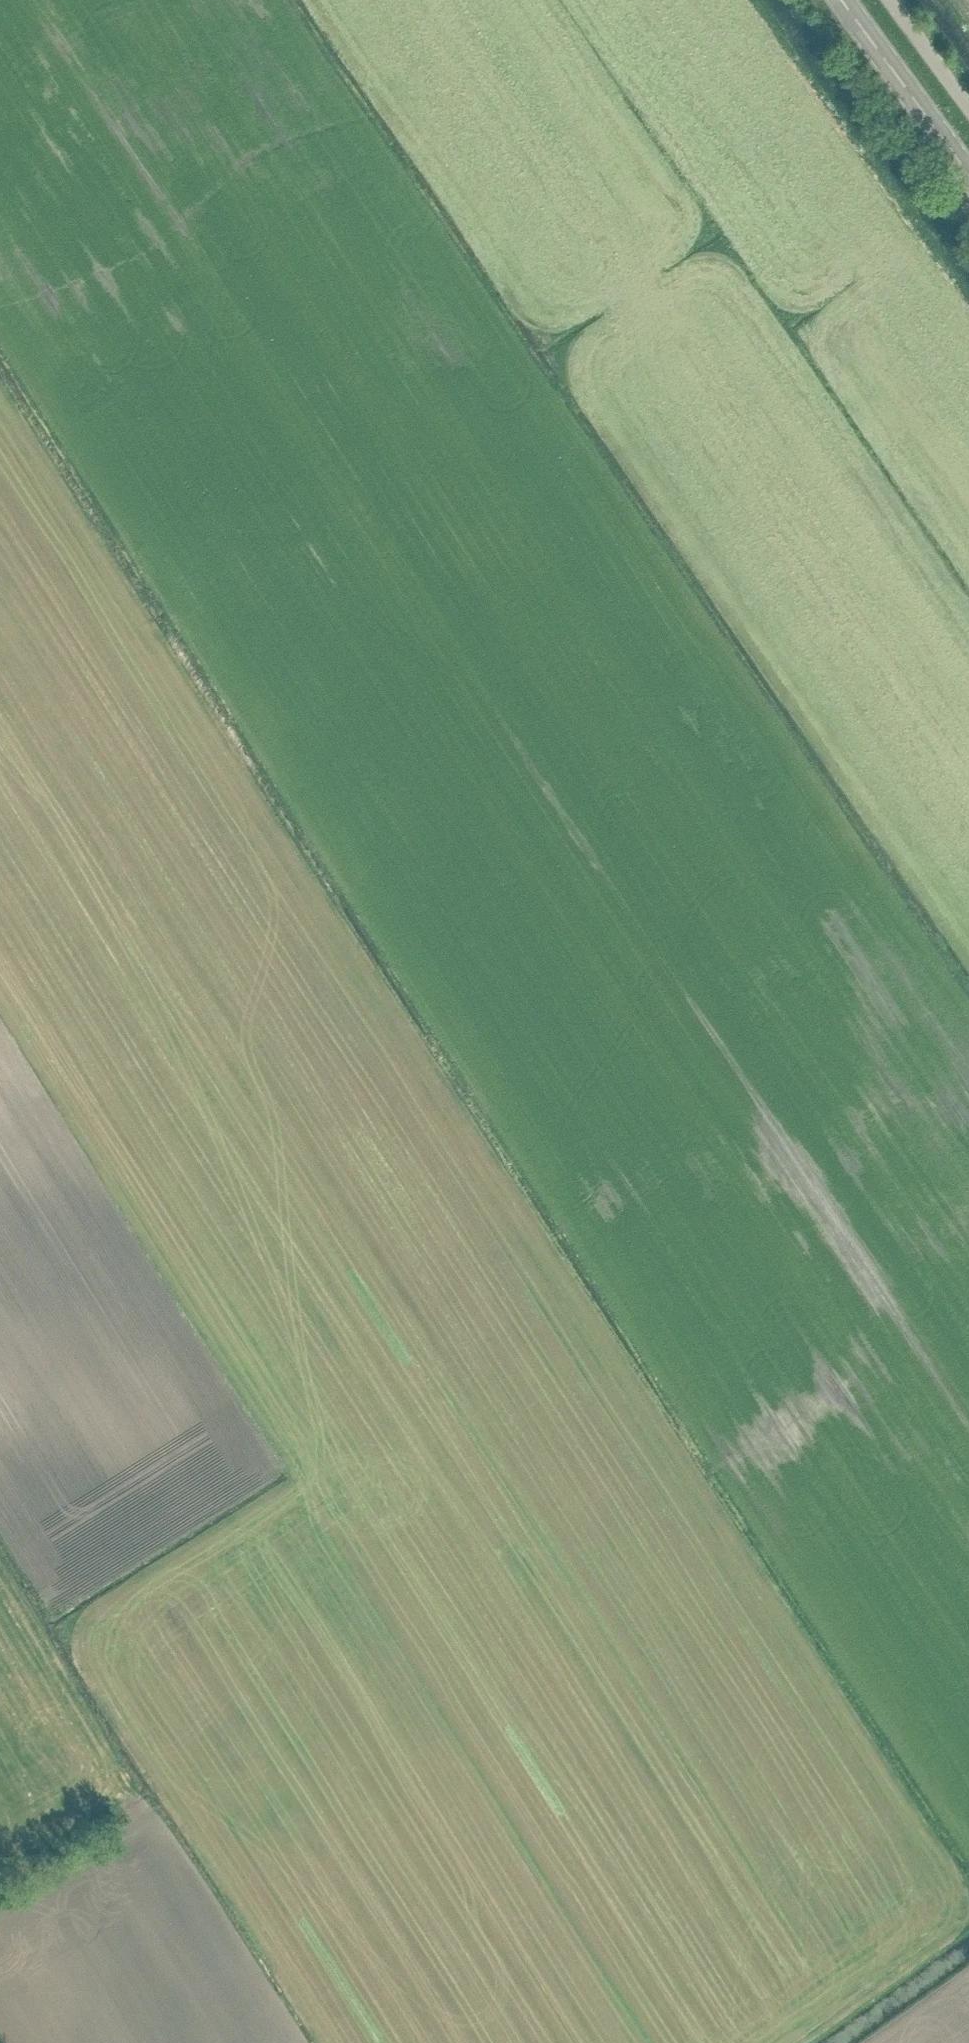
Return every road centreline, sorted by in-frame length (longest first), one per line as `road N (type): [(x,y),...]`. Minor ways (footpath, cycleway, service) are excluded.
road 1 (secondary): [(968,174),(842,0)]
road 2 (unclassified): [(968,108),(890,0)]

